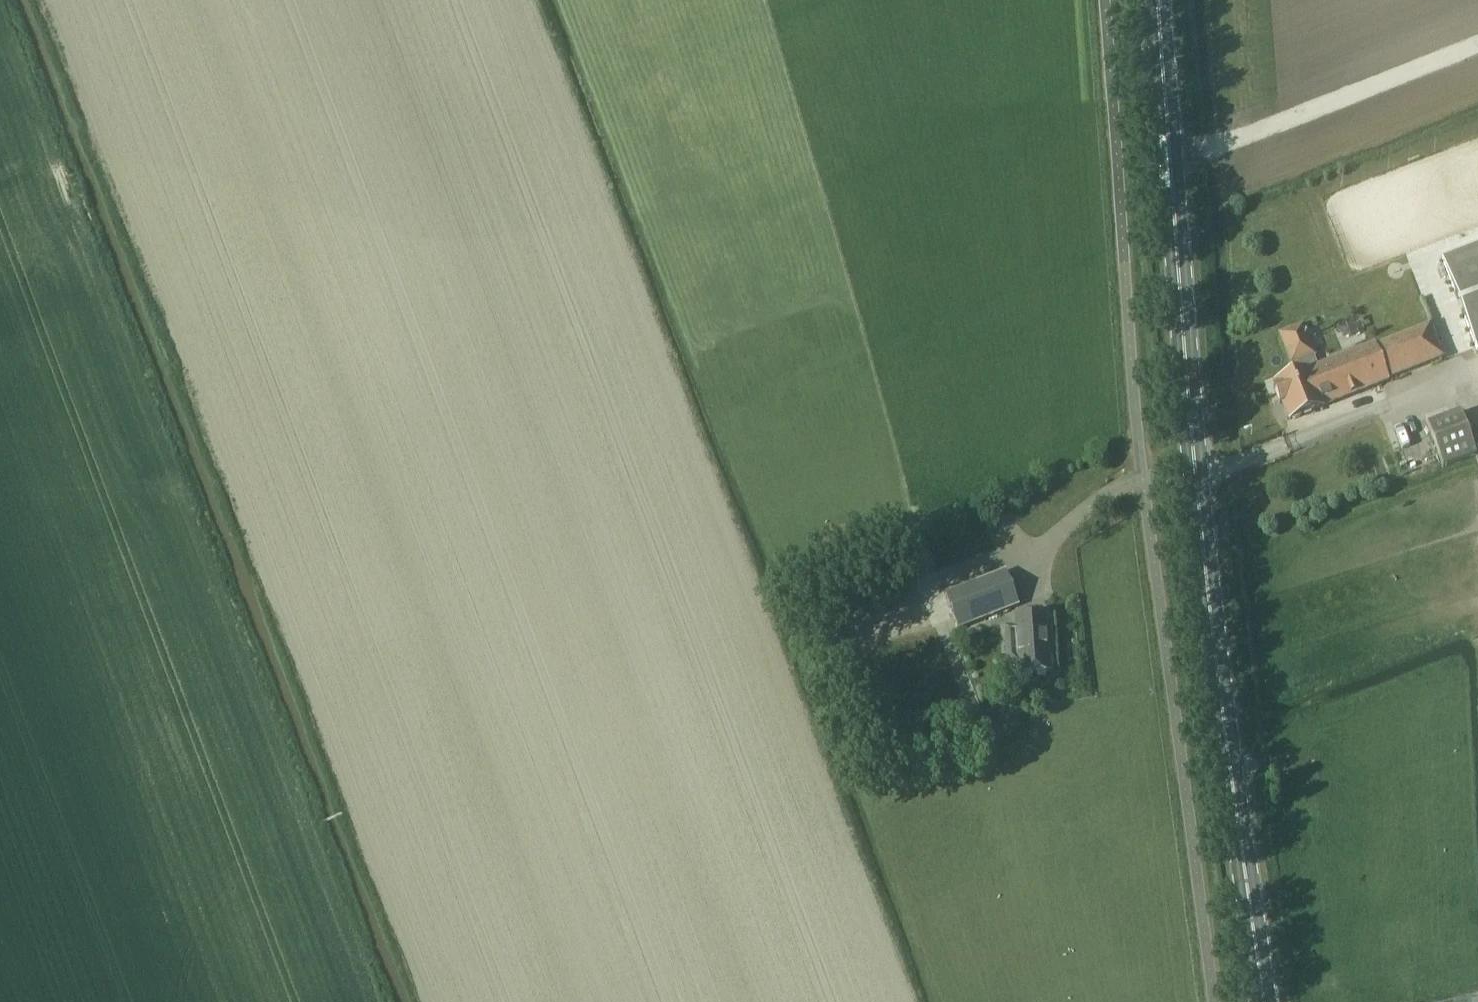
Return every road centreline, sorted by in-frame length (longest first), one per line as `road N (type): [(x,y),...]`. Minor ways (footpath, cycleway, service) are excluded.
road 1 (primary): [(1267,1001),(1205,478),(1162,0)]

